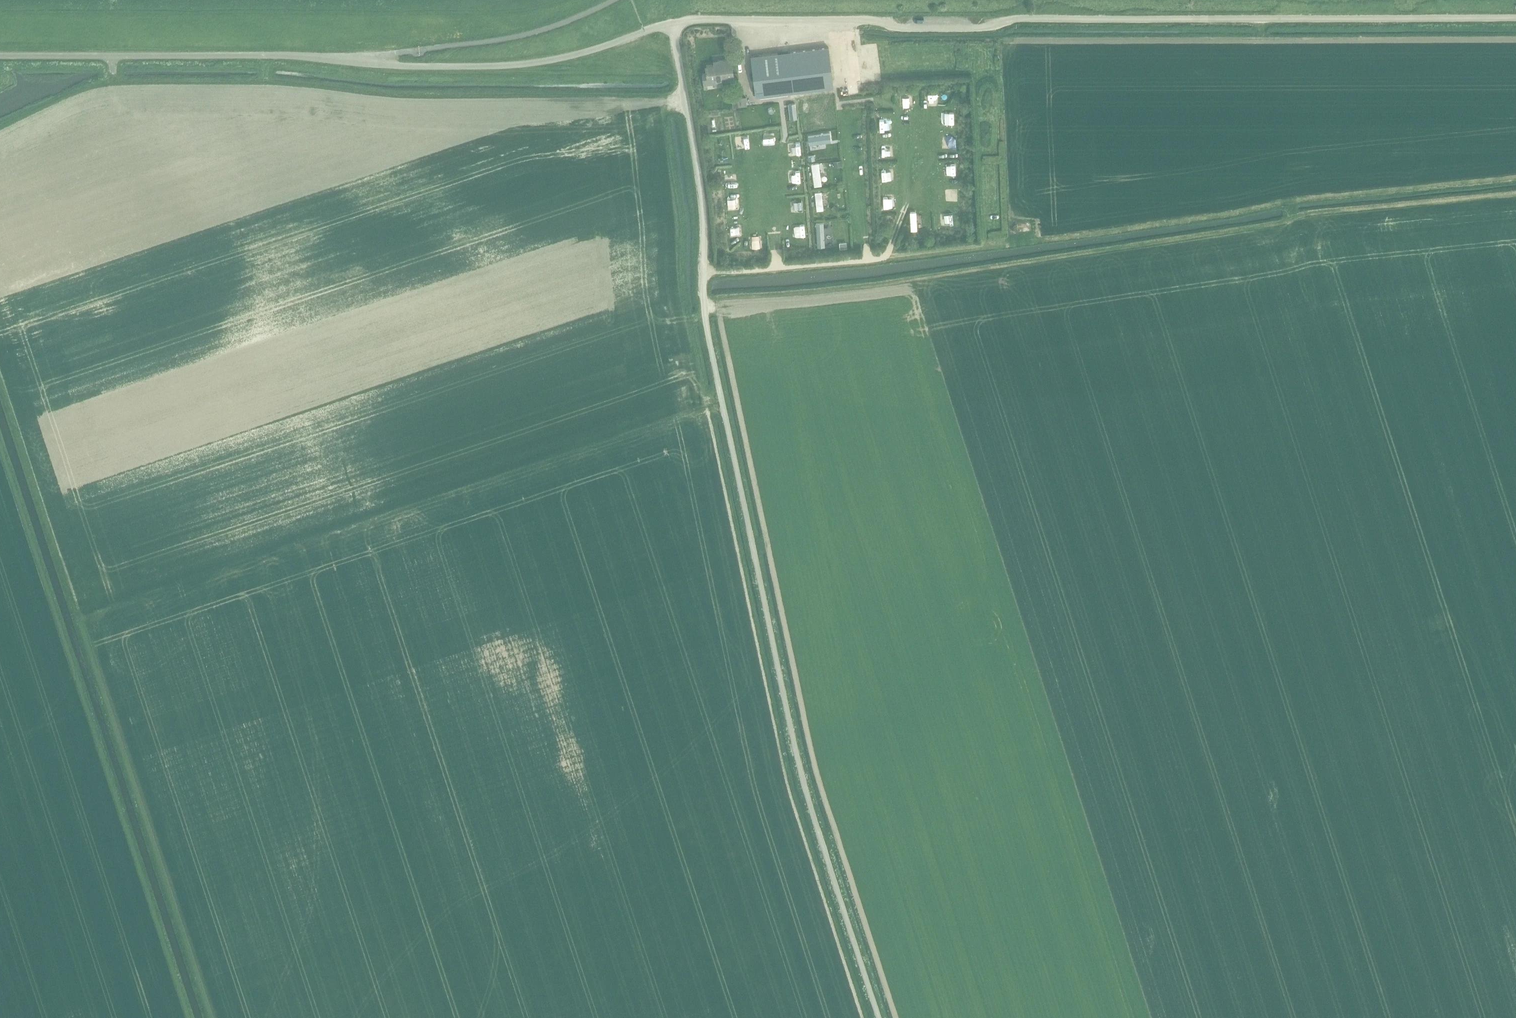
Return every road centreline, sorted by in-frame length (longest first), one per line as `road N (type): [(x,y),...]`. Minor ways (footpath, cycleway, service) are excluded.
road 1 (unclassified): [(883,1017),(824,832),(706,323),(707,263),(673,20)]
road 2 (unclassified): [(1515,20),(1012,21),(904,29),(871,21),(673,20)]
road 3 (unclassified): [(673,20),(581,53),(464,67),(273,54),(0,54)]
road 4 (track): [(707,263),(1005,235)]

